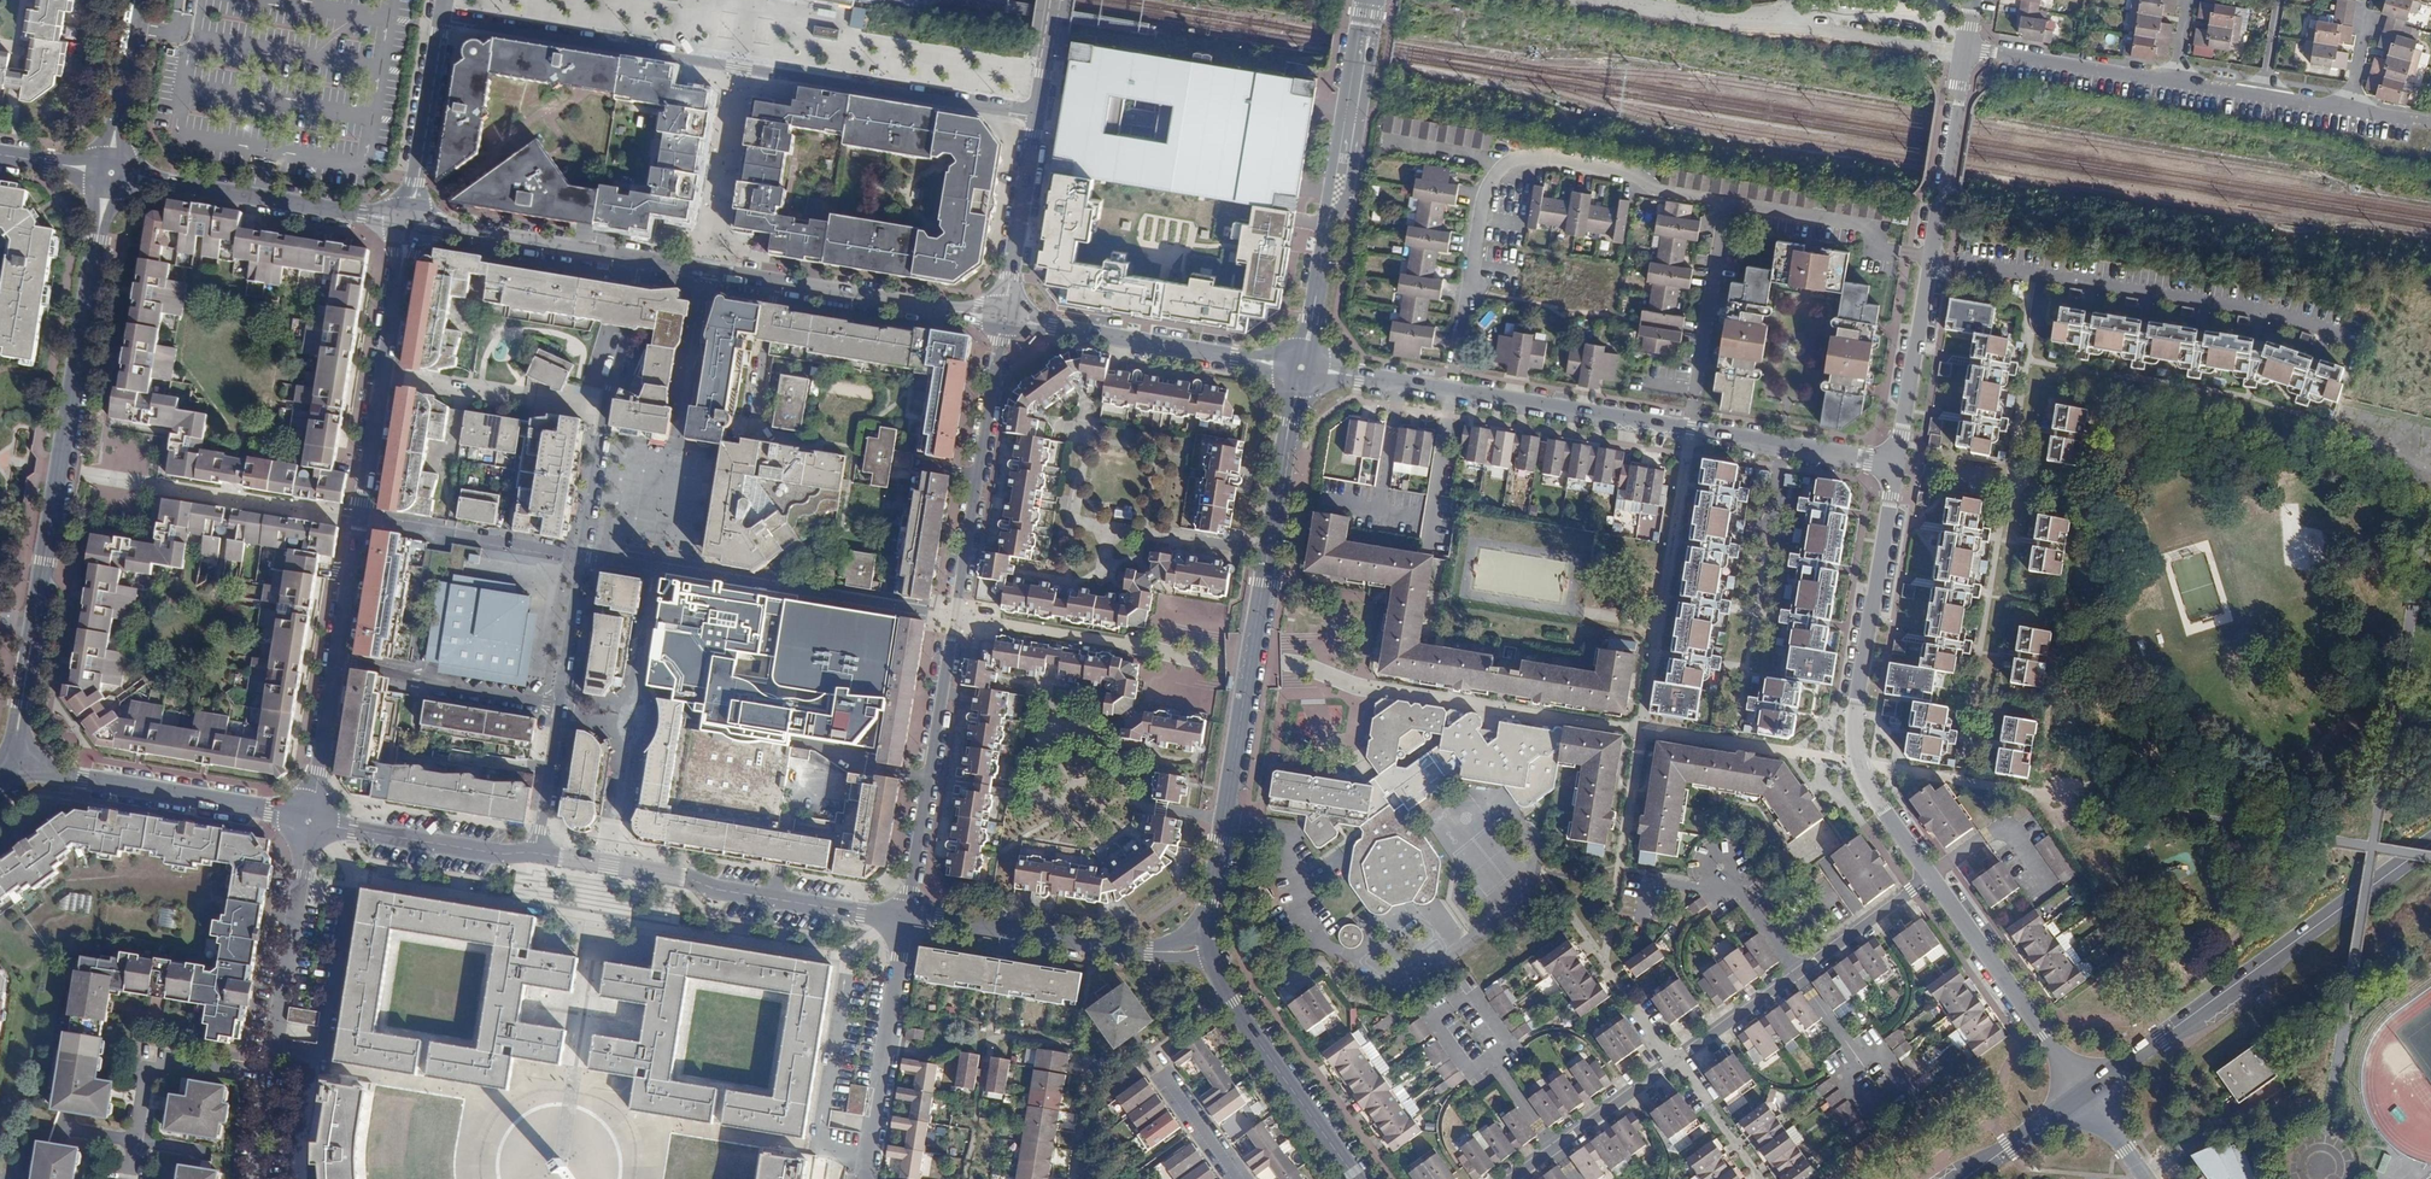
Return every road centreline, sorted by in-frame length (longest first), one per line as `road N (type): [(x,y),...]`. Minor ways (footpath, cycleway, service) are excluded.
road 1 (residential): [(408,222),(309,823)]
road 2 (residential): [(906,914),(1004,319)]
road 3 (residential): [(537,853),(607,410),(643,260)]
road 4 (residential): [(1301,367),(1896,463)]
road 5 (residential): [(1036,115),(442,18)]
road 6 (residential): [(1932,877),(1511,1178)]
road 7 (tertiary): [(111,174),(34,624)]
road 8 (residential): [(1896,463),(1853,751),(1862,781),(1932,877)]
road 9 (residential): [(1931,256),(2256,307),(2349,338)]
road 10 (secondary): [(2430,843),(2088,1092)]
road 11 (residential): [(537,853),(905,920)]
road 12 (tertiary): [(1365,0),(1301,367)]
road 13 (residential): [(643,260),(1004,319)]
road 14 (residential): [(1726,202),(1656,190),(1632,171),(1524,156),(1498,170),(1487,188),(1469,288)]
road 15 (residential): [(309,823),(256,1178)]
road 16 (tertiary): [(1224,819),(1274,518)]
road 17 (residential): [(1004,319),(1301,367)]
road 18 (residential): [(111,174),(408,222)]
road 19 (residential): [(15,765),(309,823)]
road 20 (residential): [(1932,877),(2088,1092)]
road 21 (residential): [(906,914),(1162,951)]
road 22 (residential): [(905,920),(868,1157)]
road 23 (residential): [(408,222),(643,260)]
road 24 (residential): [(309,823),(537,853)]
road 25 (residential): [(1931,256),(1881,248),(1862,225),(1726,202)]
road 26 (tertiary): [(1359,1178),(1230,1002)]
road 27 (residential): [(2175,81),(1965,47)]
road 28 (residential): [(245,1071),(171,1058),(146,1074),(128,1178)]
road 29 (residential): [(1931,256),(1896,463)]
road 30 (residential): [(442,18),(408,222)]
road 31 (residential): [(1004,319),(1036,115)]
road 32 (residential): [(1726,202),(1697,387)]
road 33 (residential): [(2350,112),(2175,81)]
road 34 (tertiary): [(139,0),(111,174)]
road 35 (residential): [(1965,47),(1798,25)]
road 36 (tertiary): [(1301,367),(1274,518)]
road 37 (secondary): [(2088,1092),(1966,1178)]
road 38 (tertiary): [(15,765),(34,624)]
road 39 (tertiary): [(34,624),(5,759)]
road 40 (residential): [(1942,183),(1965,47)]
road 41 (residential): [(1241,1178),(1161,1067)]
road 42 (residential): [(1798,25),(1668,13)]
road 43 (tertiary): [(1224,819),(1208,938)]

